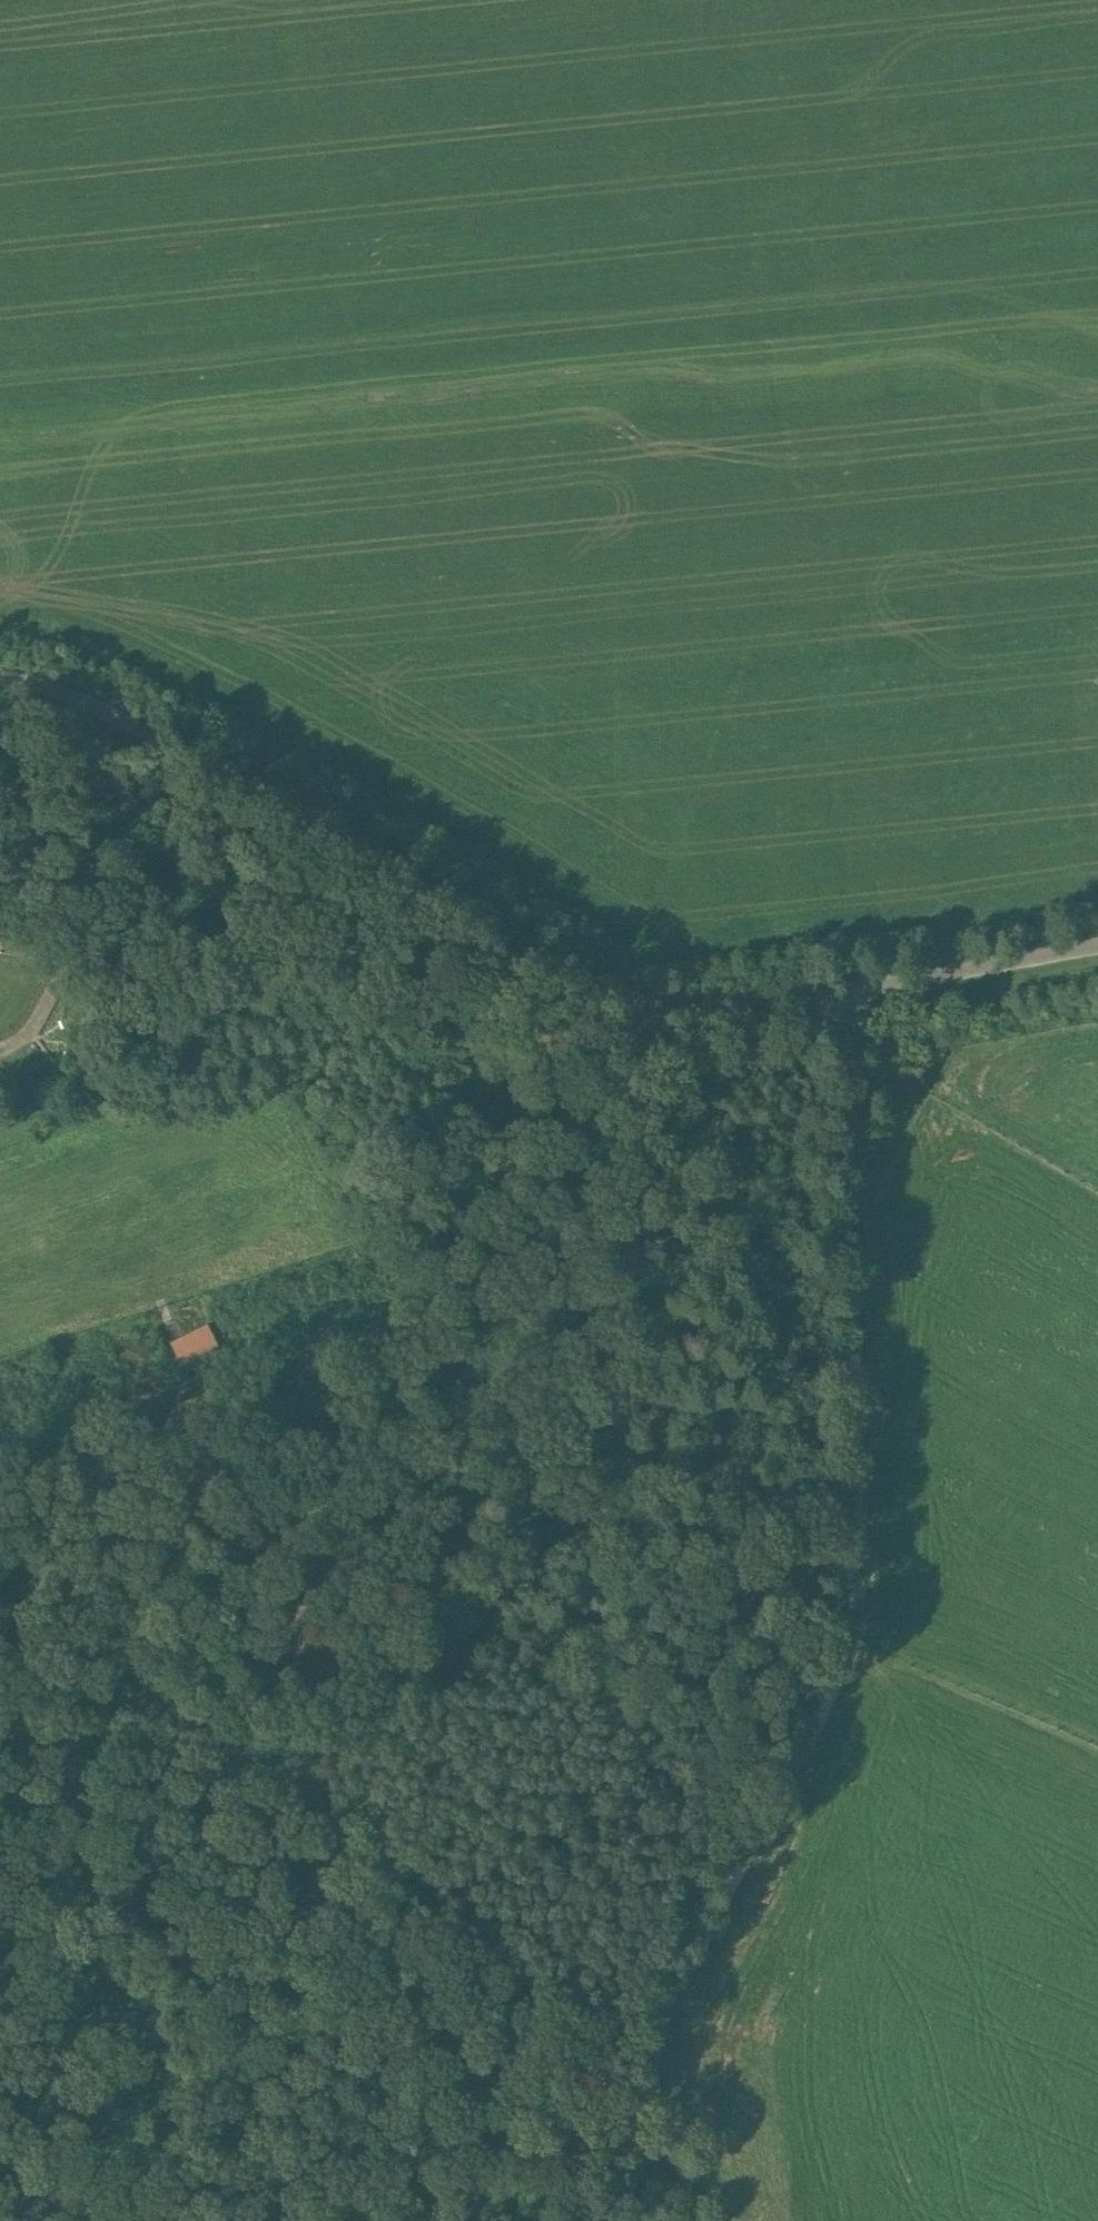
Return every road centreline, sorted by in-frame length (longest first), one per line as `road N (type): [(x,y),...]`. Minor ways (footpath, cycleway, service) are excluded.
road 1 (unclassified): [(1097,949),(724,1019),(658,1017),(119,721),(30,683),(0,681)]
road 2 (track): [(658,1017),(573,1037),(534,1036),(0,946)]
road 3 (track): [(654,2090),(402,2220)]

